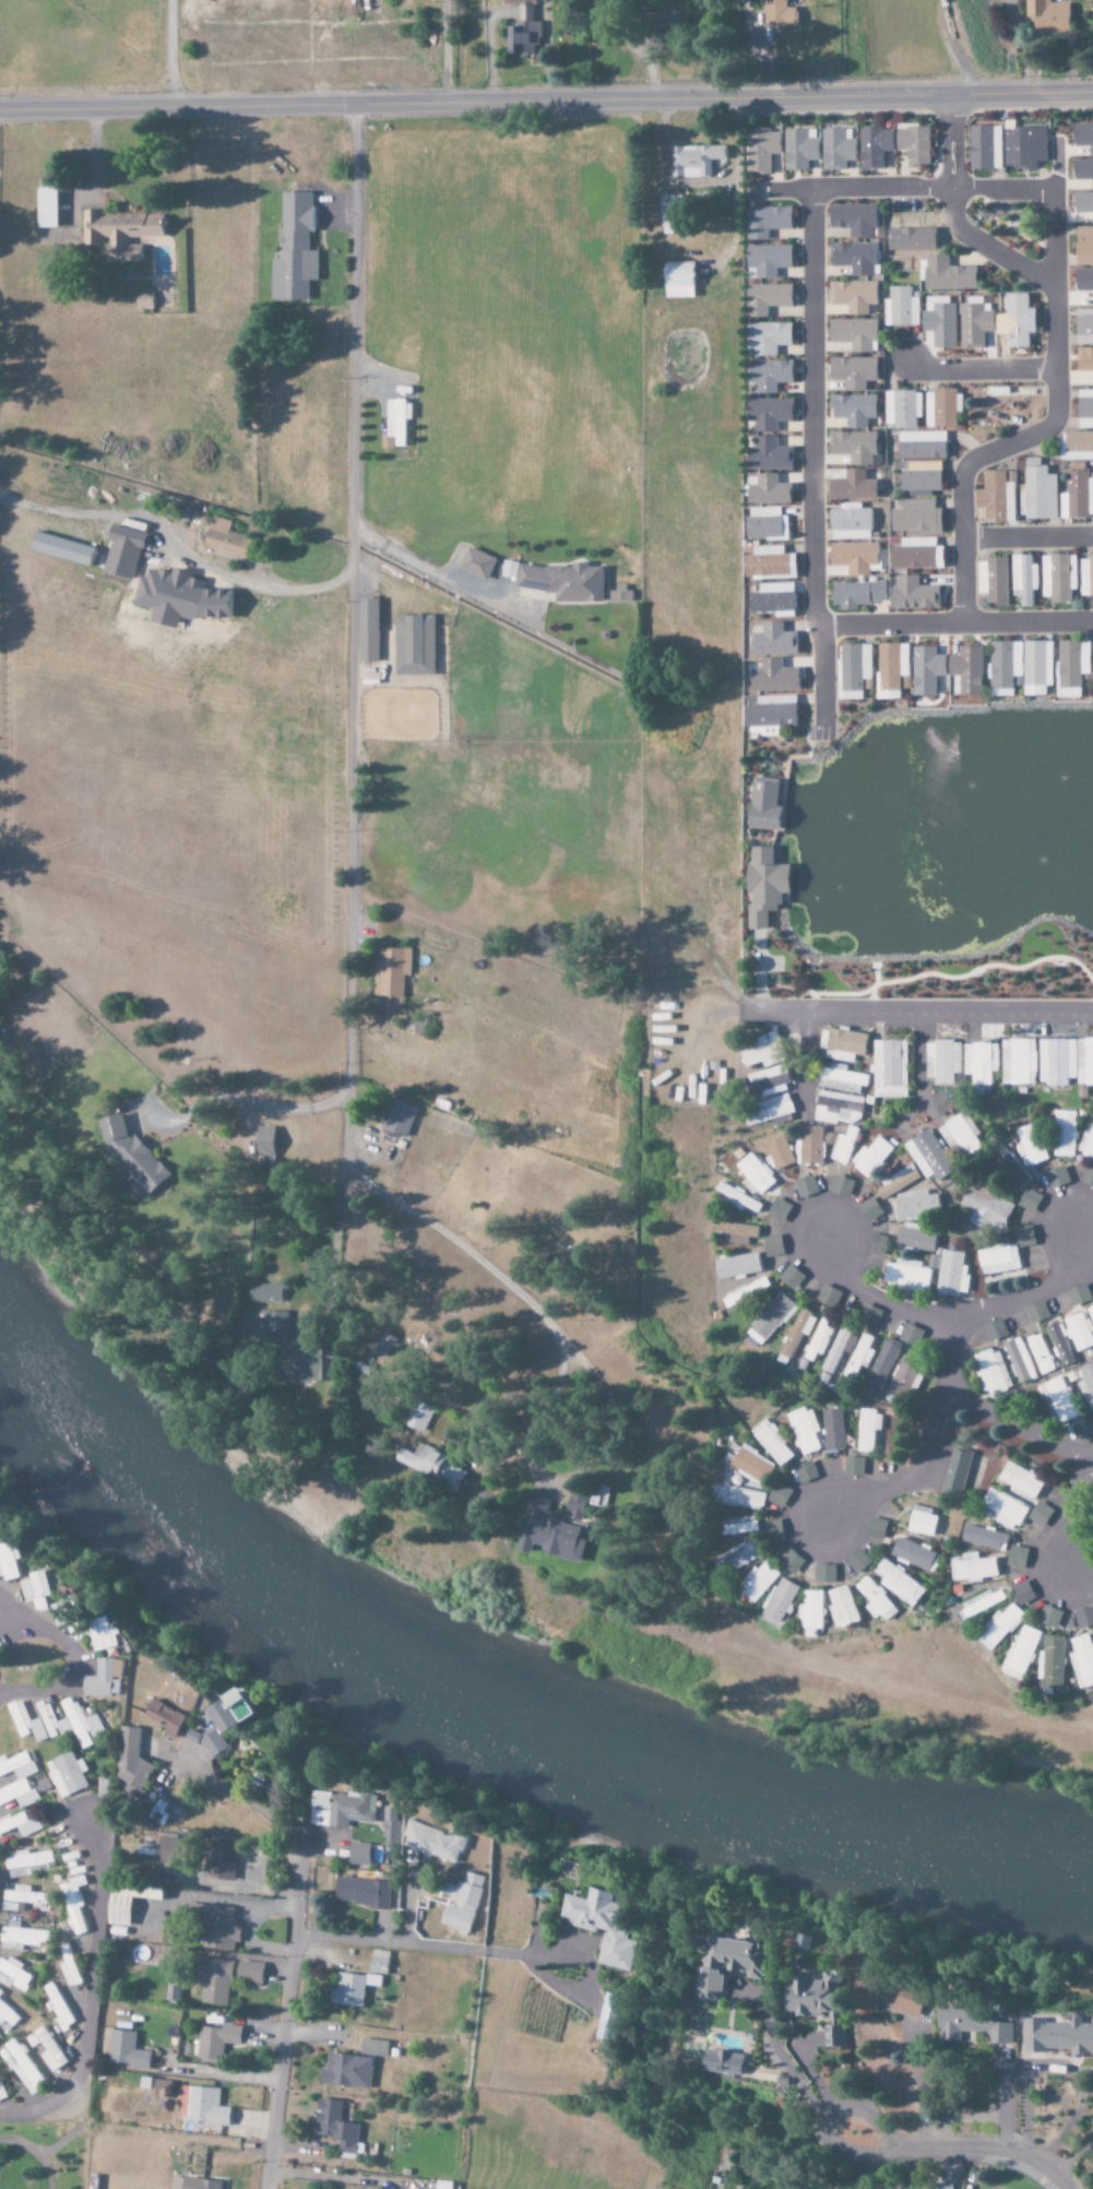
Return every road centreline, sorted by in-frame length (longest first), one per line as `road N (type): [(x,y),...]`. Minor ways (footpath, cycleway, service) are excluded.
road 1 (residential): [(353,105),(343,1158),(368,1186),(475,1259),(559,1344)]
road 2 (secondary): [(1092,92),(0,110)]
road 3 (residential): [(964,625),(964,472),(970,461),(1054,417),(1056,282),(1052,200),(1024,191),(959,196),(962,229),(1056,282)]
road 4 (residential): [(269,2188),(308,1846)]
road 5 (residential): [(1092,1018),(752,1014)]
road 6 (residential): [(1092,623),(819,626)]
road 7 (residential): [(948,1322),(952,1385),(963,1399),(1092,1463)]
road 8 (residential): [(822,707),(813,505)]
road 9 (residential): [(952,1385),(916,1468),(818,1519)]
road 10 (residential): [(1066,2188),(1045,2167),(1002,2151),(906,2149)]
road 11 (residential): [(948,1322),(1056,1282),(1072,1267),(1080,1234)]
road 12 (residential): [(907,356),(950,370),(1057,370)]
road 13 (residential): [(828,1243),(858,1289),(948,1322)]
road 14 (residential): [(1092,535),(964,540)]
road 15 (residential): [(1092,1463),(1061,1531),(1062,1576)]

